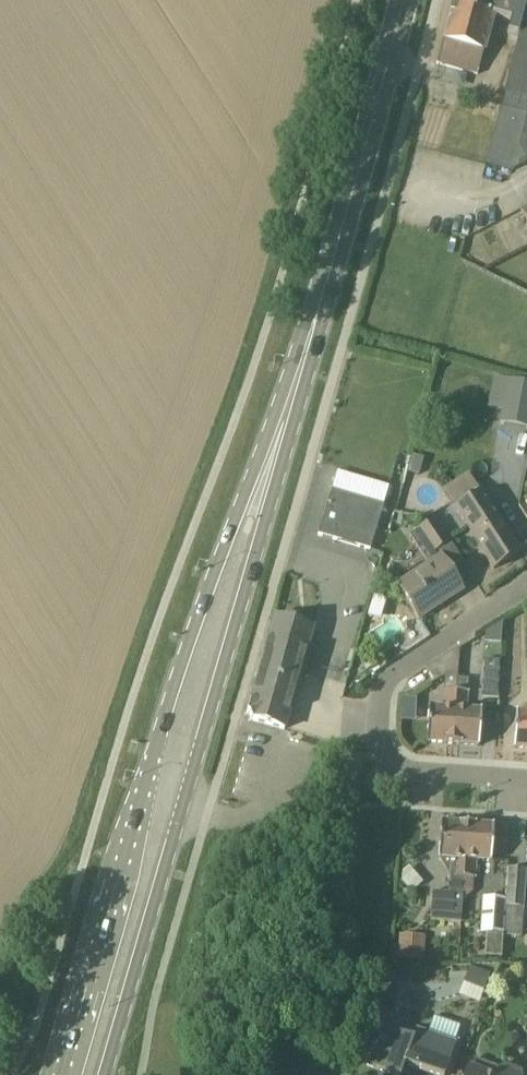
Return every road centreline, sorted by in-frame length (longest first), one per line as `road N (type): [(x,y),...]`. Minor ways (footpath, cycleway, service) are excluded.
road 1 (primary): [(326,293),(178,706),(63,1074)]
road 2 (primary): [(107,1074),(313,374),(326,293)]
road 3 (residential): [(526,779),(398,764),(386,750),(384,699),(405,666),(526,590)]
road 4 (primary): [(326,293),(402,0)]

